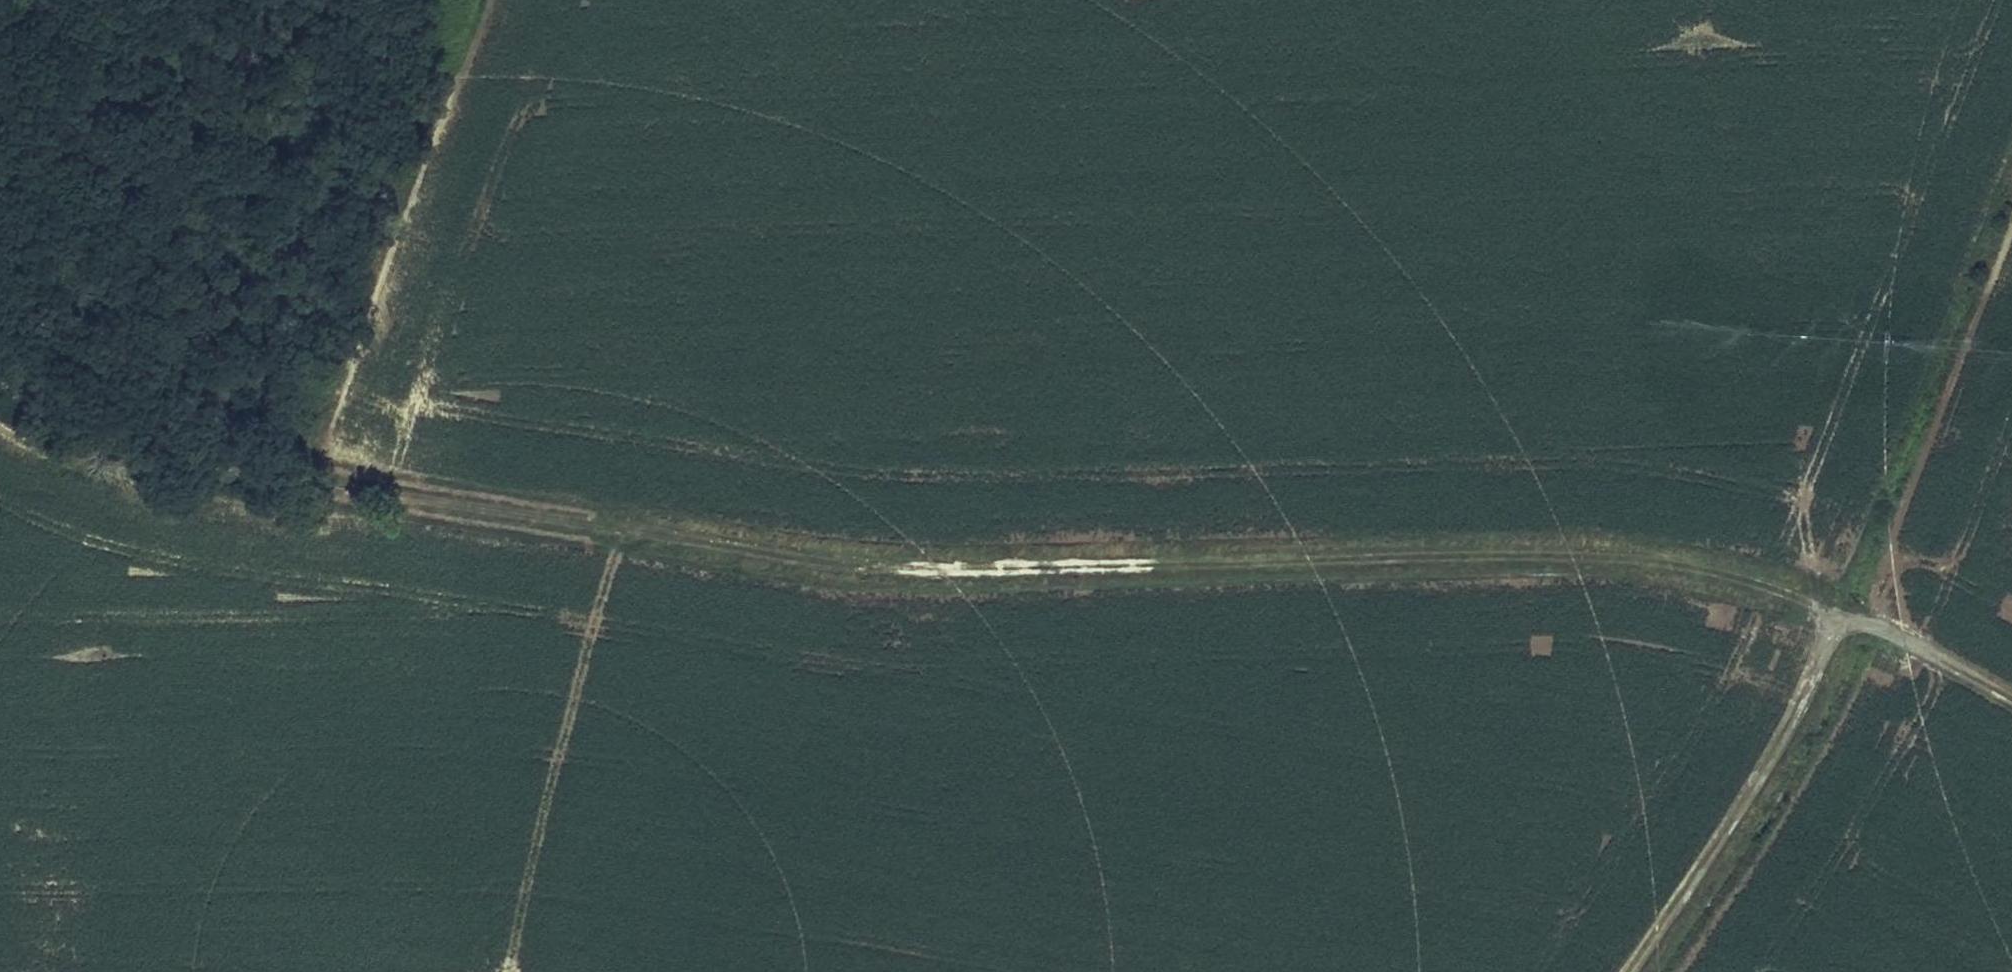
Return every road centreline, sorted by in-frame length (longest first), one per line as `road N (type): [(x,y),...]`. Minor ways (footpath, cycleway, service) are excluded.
road 1 (track): [(1850,617),(1731,833),(1635,971)]
road 2 (track): [(2011,701),(1818,602)]

